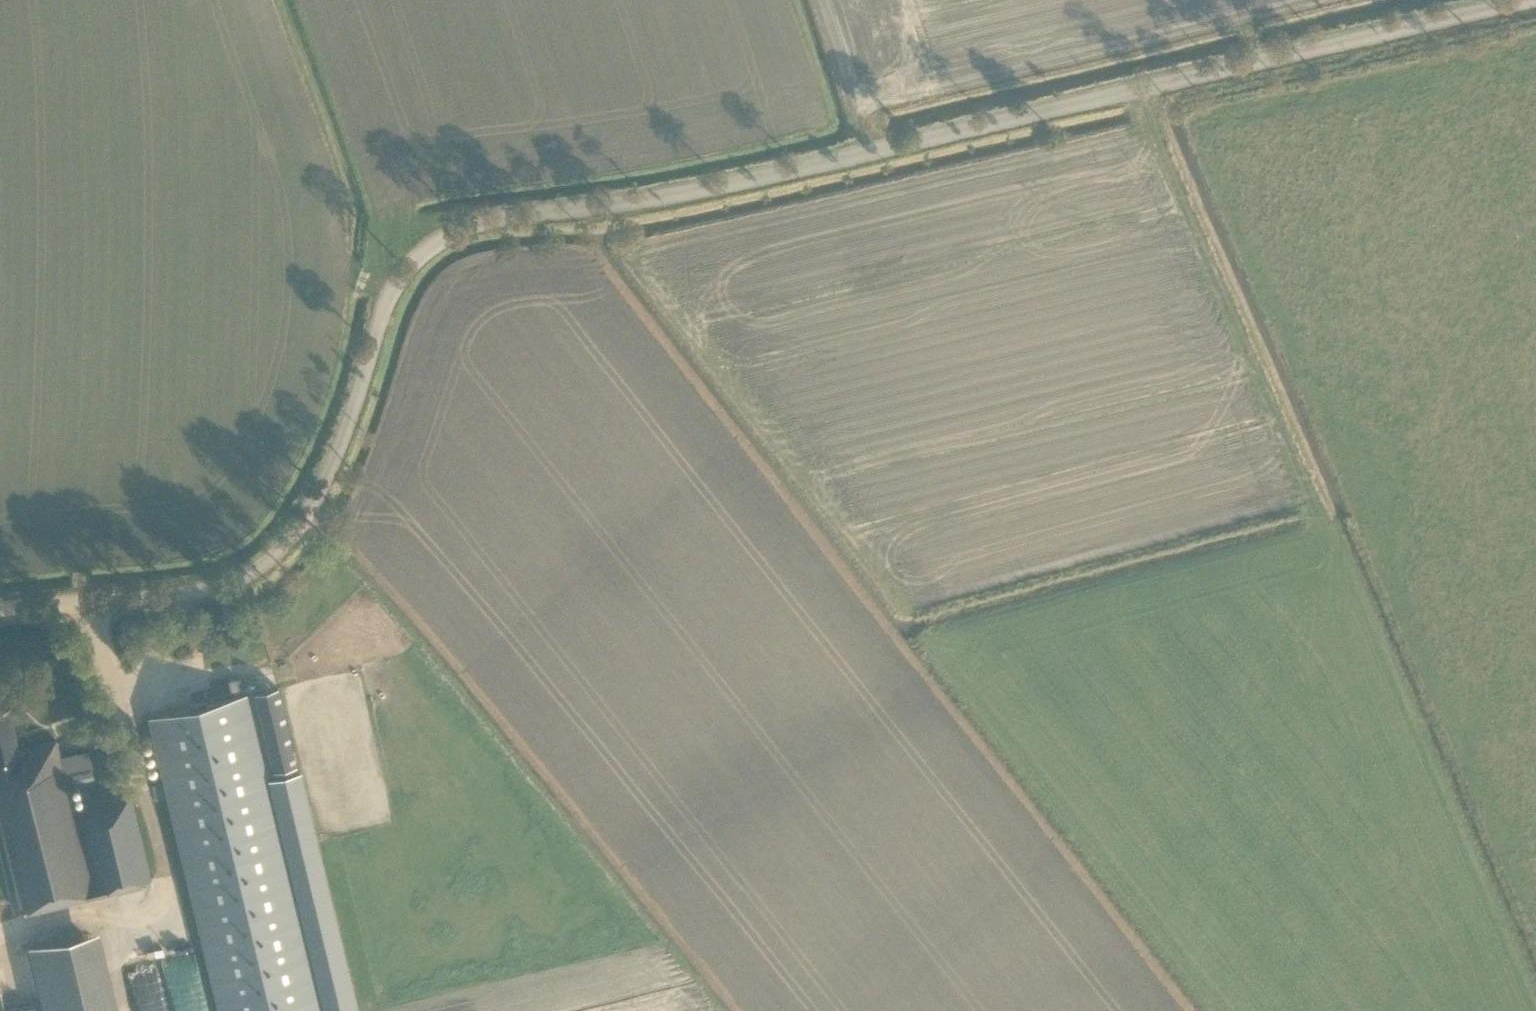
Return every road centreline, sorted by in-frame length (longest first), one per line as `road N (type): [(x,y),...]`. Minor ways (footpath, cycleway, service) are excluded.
road 1 (unclassified): [(0,610),(240,585),(280,566),(331,475),(396,293),(417,265),(475,230),(788,173),(1523,0)]

